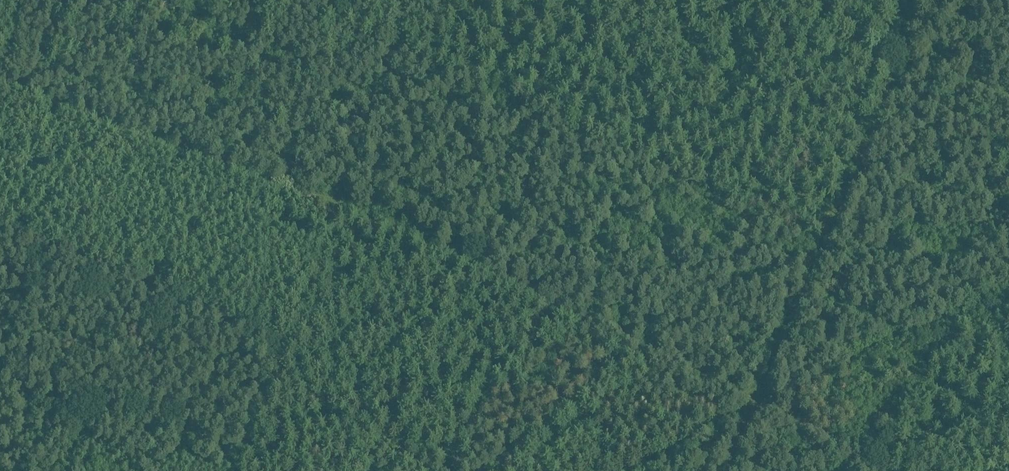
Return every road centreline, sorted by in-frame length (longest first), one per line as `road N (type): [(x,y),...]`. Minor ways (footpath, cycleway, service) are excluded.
road 1 (track): [(0,89),(185,155),(336,193),(890,470)]
road 2 (track): [(726,470),(918,26),(956,0)]
road 3 (track): [(336,193),(406,0)]

